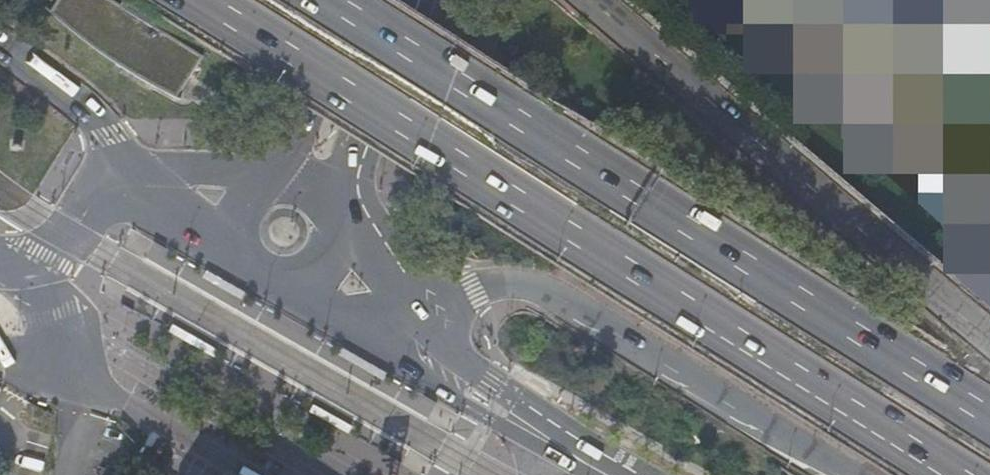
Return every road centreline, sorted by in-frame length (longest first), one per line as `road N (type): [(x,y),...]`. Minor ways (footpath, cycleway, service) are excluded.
road 1 (trunk): [(203,0),(947,474)]
road 2 (trunk): [(989,424),(329,0)]
road 3 (trunk): [(989,340),(588,0)]
road 4 (trunk): [(405,304),(498,283),(541,286),(848,474)]
road 5 (tertiary): [(348,323),(474,410),(556,444)]
road 6 (primary): [(338,211),(345,154),(412,0)]
road 7 (tertiary): [(556,444),(405,304)]
road 8 (trunk): [(0,40),(79,97),(135,184)]
road 9 (primary): [(344,0),(273,173)]
road 10 (residential): [(0,259),(33,260),(62,242),(105,194),(135,184)]
road 11 (residential): [(273,173),(135,184)]

